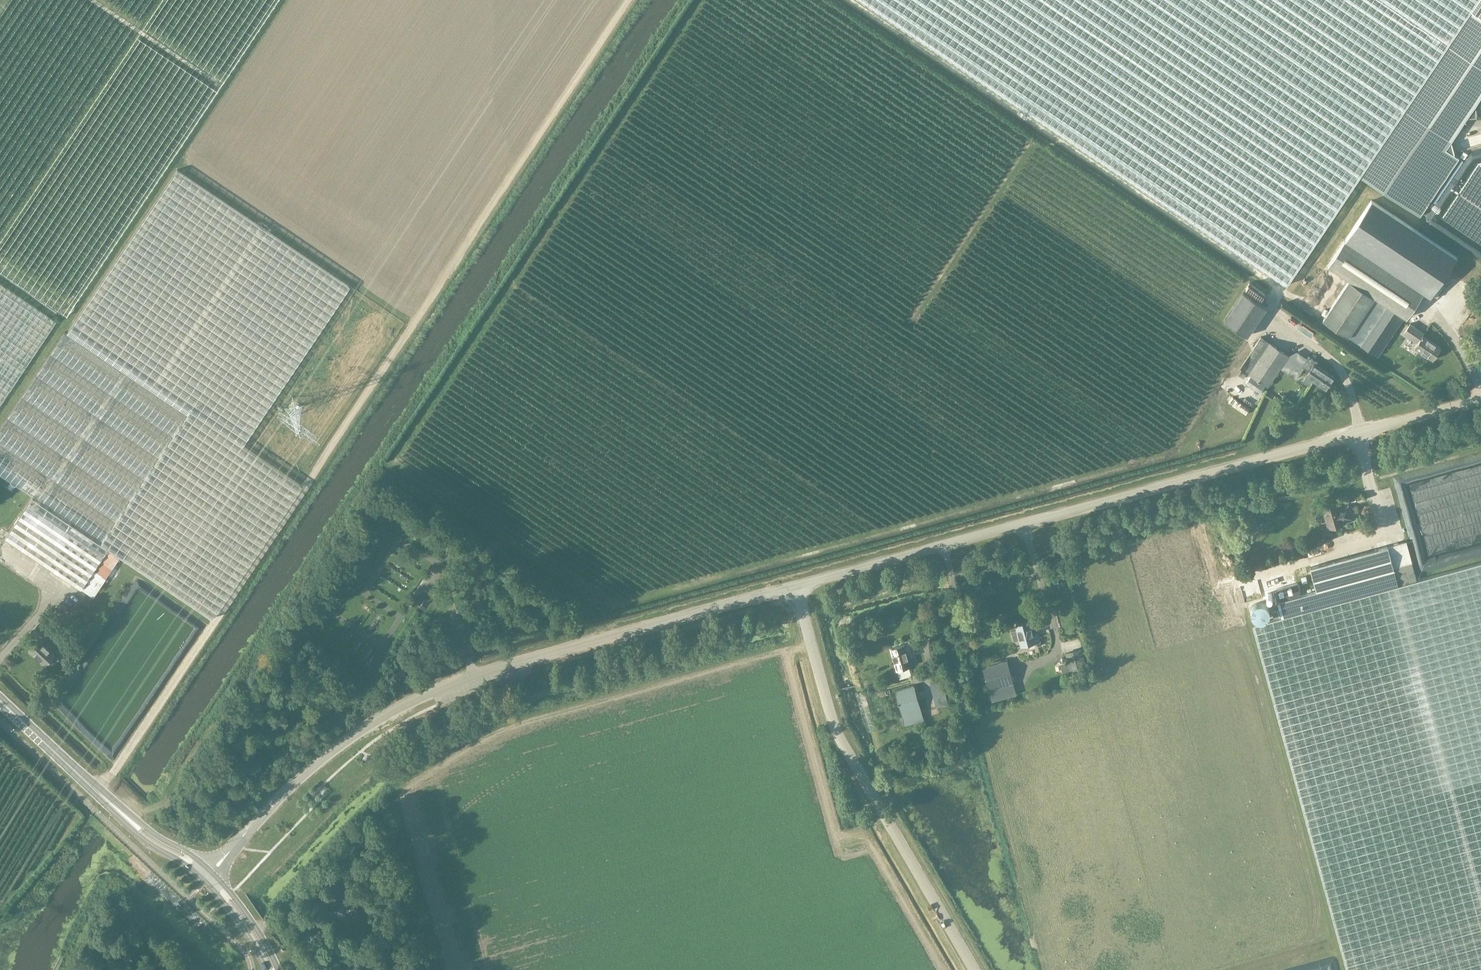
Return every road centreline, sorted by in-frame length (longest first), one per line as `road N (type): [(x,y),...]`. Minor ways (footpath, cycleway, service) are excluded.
road 1 (unclassified): [(796,587),(1480,399)]
road 2 (unclassified): [(230,851),(337,747),(431,693),(796,587)]
road 3 (unclassified): [(974,969),(836,734),(796,587)]
road 4 (track): [(112,774),(308,483)]
road 5 (secondary): [(99,793),(138,836),(204,881)]
road 6 (secondary): [(99,793),(0,701)]
road 7 (secondary): [(207,868),(99,793)]

